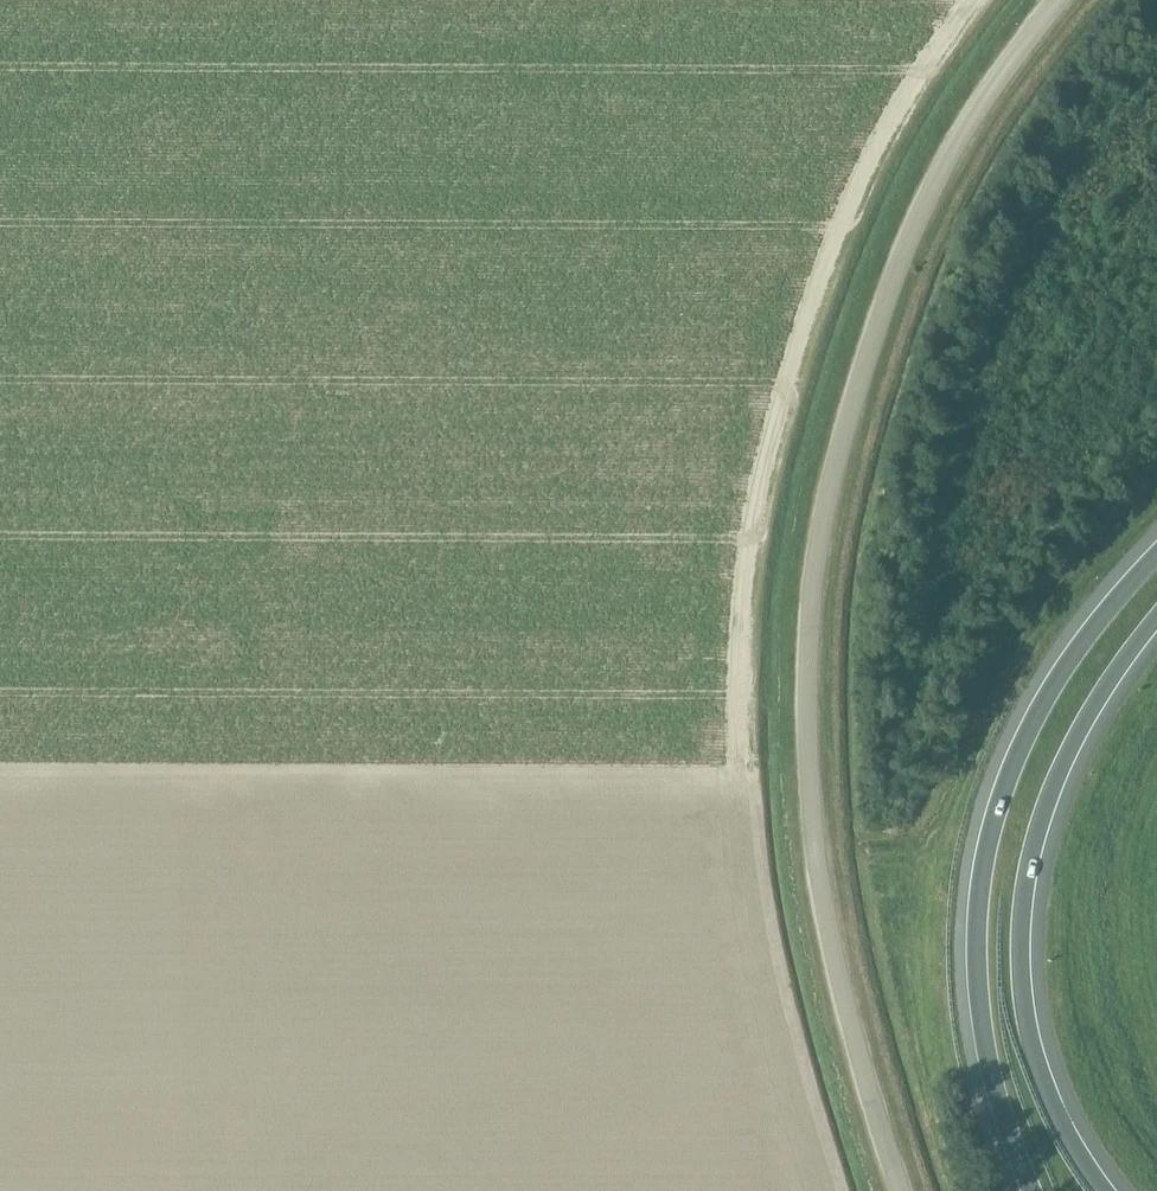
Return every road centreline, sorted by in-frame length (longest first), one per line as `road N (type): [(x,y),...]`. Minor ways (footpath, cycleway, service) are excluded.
road 1 (unclassified): [(901,1190),(836,971),(816,853),(808,697),(820,549),(848,422),(912,235),(973,117),(1060,0)]
road 2 (motorway): [(1156,557),(1035,719),(988,824),(975,916),(979,1041),(1027,1190)]
road 3 (motorway): [(1100,1190),(1041,1088),(1022,1026),(1021,891),(1050,787),(1116,673),(1156,620)]

